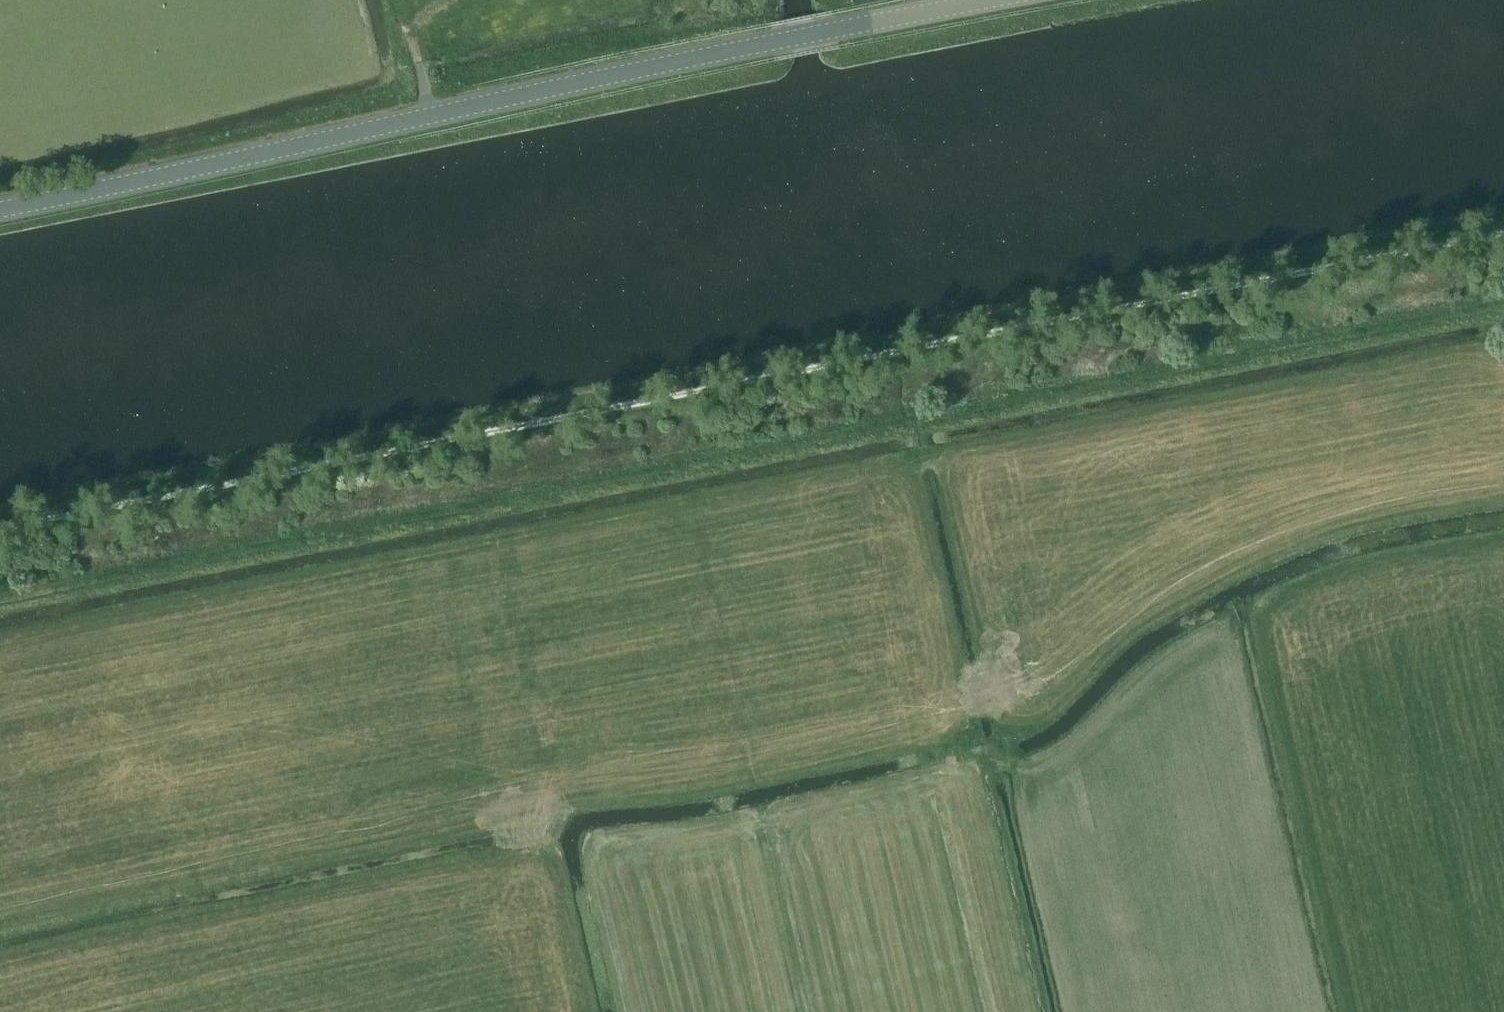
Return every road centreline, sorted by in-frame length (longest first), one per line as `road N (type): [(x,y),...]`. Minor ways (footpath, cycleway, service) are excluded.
road 1 (tertiary): [(0,206),(983,0)]

